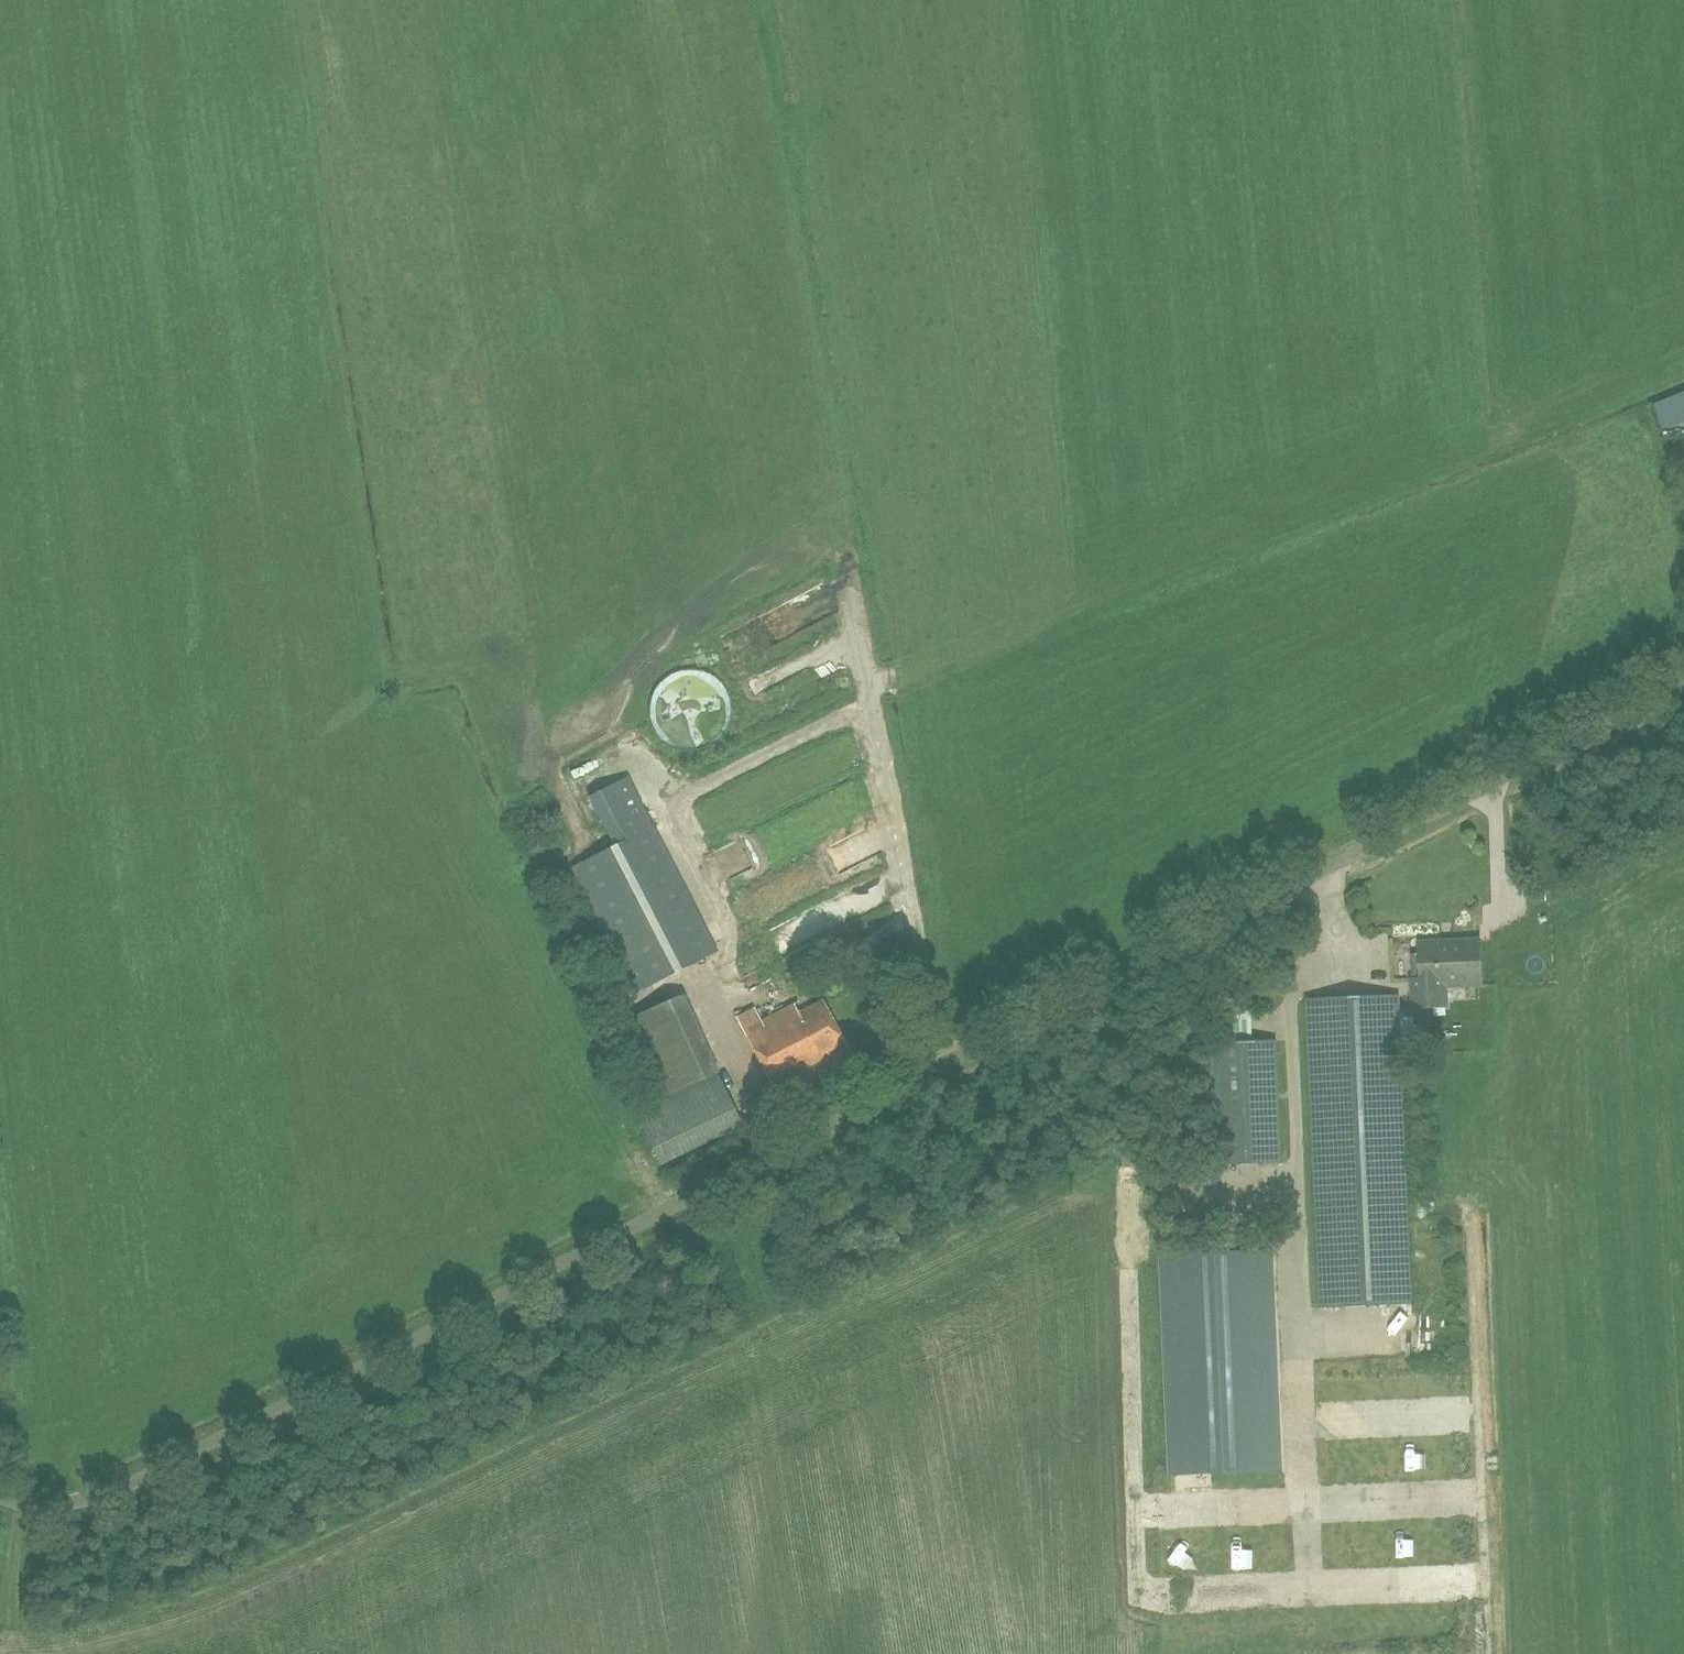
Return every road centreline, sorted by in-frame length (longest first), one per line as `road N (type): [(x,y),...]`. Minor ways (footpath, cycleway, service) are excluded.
road 1 (unclassified): [(1683,683),(129,1485),(66,1504),(0,1496)]
road 2 (track): [(1477,1413),(1484,1653)]
road 3 (track): [(1465,1195),(1477,1413)]
road 4 (track): [(733,1176),(769,1325)]
road 5 (track): [(23,1502),(11,1635)]

